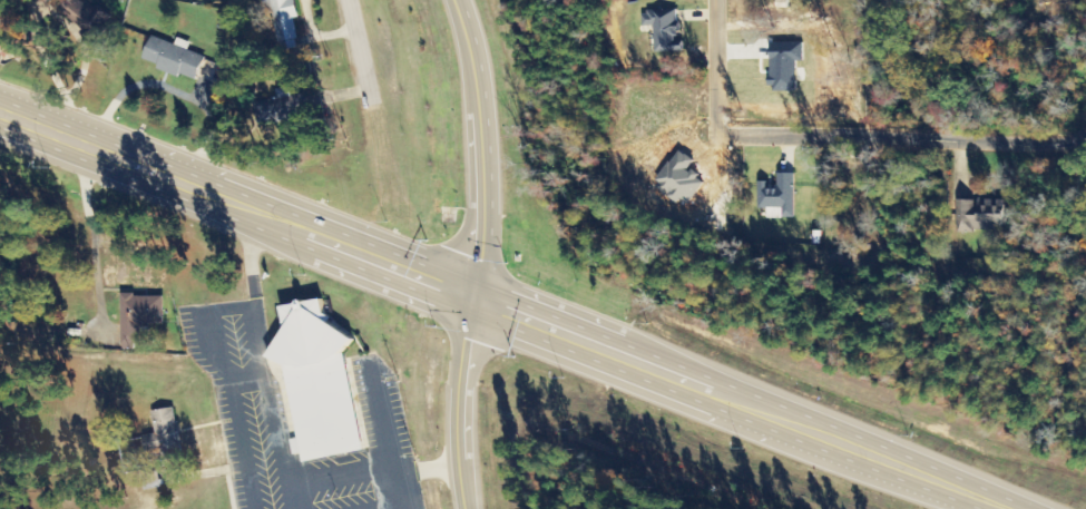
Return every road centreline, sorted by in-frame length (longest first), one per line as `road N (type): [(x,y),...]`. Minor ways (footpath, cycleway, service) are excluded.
road 1 (primary): [(1004,508),(0,113)]
road 2 (tertiary): [(455,508),(447,369),(474,185),(469,84),(448,0)]
road 3 (residential): [(714,135),(1077,145),(1085,138)]
road 4 (residential): [(714,0),(714,135)]

